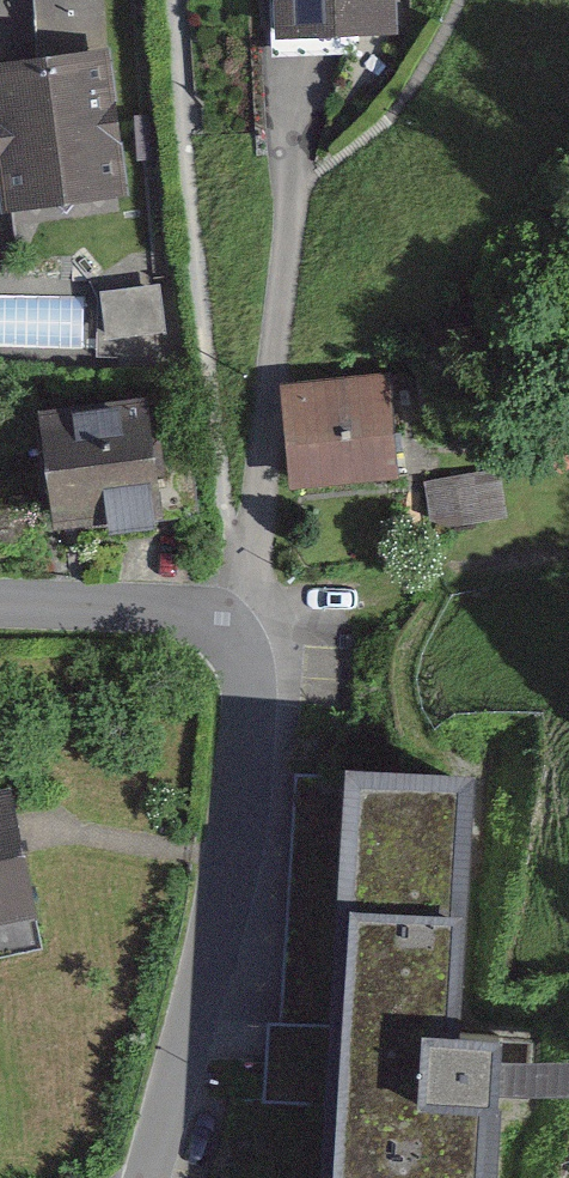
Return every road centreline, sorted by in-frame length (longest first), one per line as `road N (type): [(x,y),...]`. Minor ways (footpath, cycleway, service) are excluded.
road 1 (residential): [(145,1177),(211,930),(258,615)]
road 2 (residential): [(258,615),(268,377),(302,87)]
road 3 (track): [(258,615),(535,546),(568,546)]
road 4 (residential): [(0,610),(258,615)]

